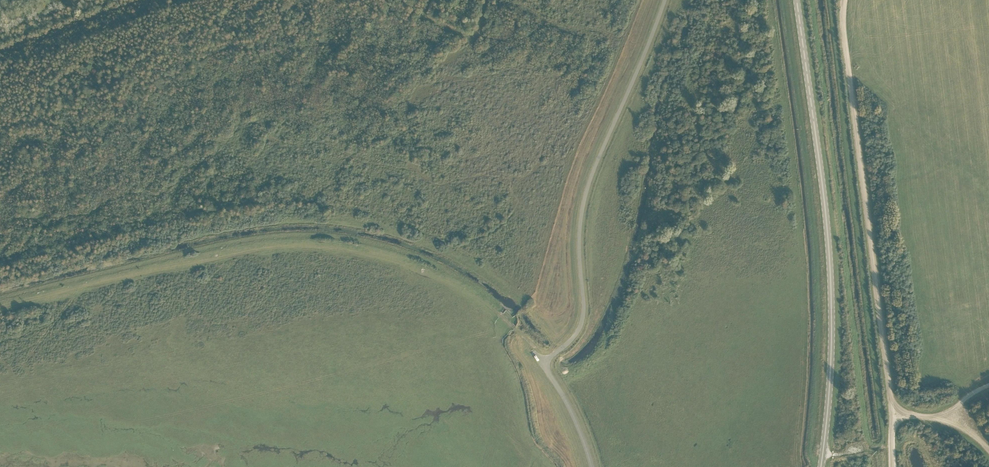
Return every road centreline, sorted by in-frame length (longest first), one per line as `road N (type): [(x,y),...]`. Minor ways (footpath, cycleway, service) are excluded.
road 1 (track): [(0,308),(257,247),(319,245),(384,254),(466,290),(541,362)]
road 2 (unclassified): [(591,466),(541,362),(581,322),(581,211),(665,0)]
road 3 (primary): [(821,466),(831,263),(794,0)]
road 4 (track): [(895,417),(846,0)]

